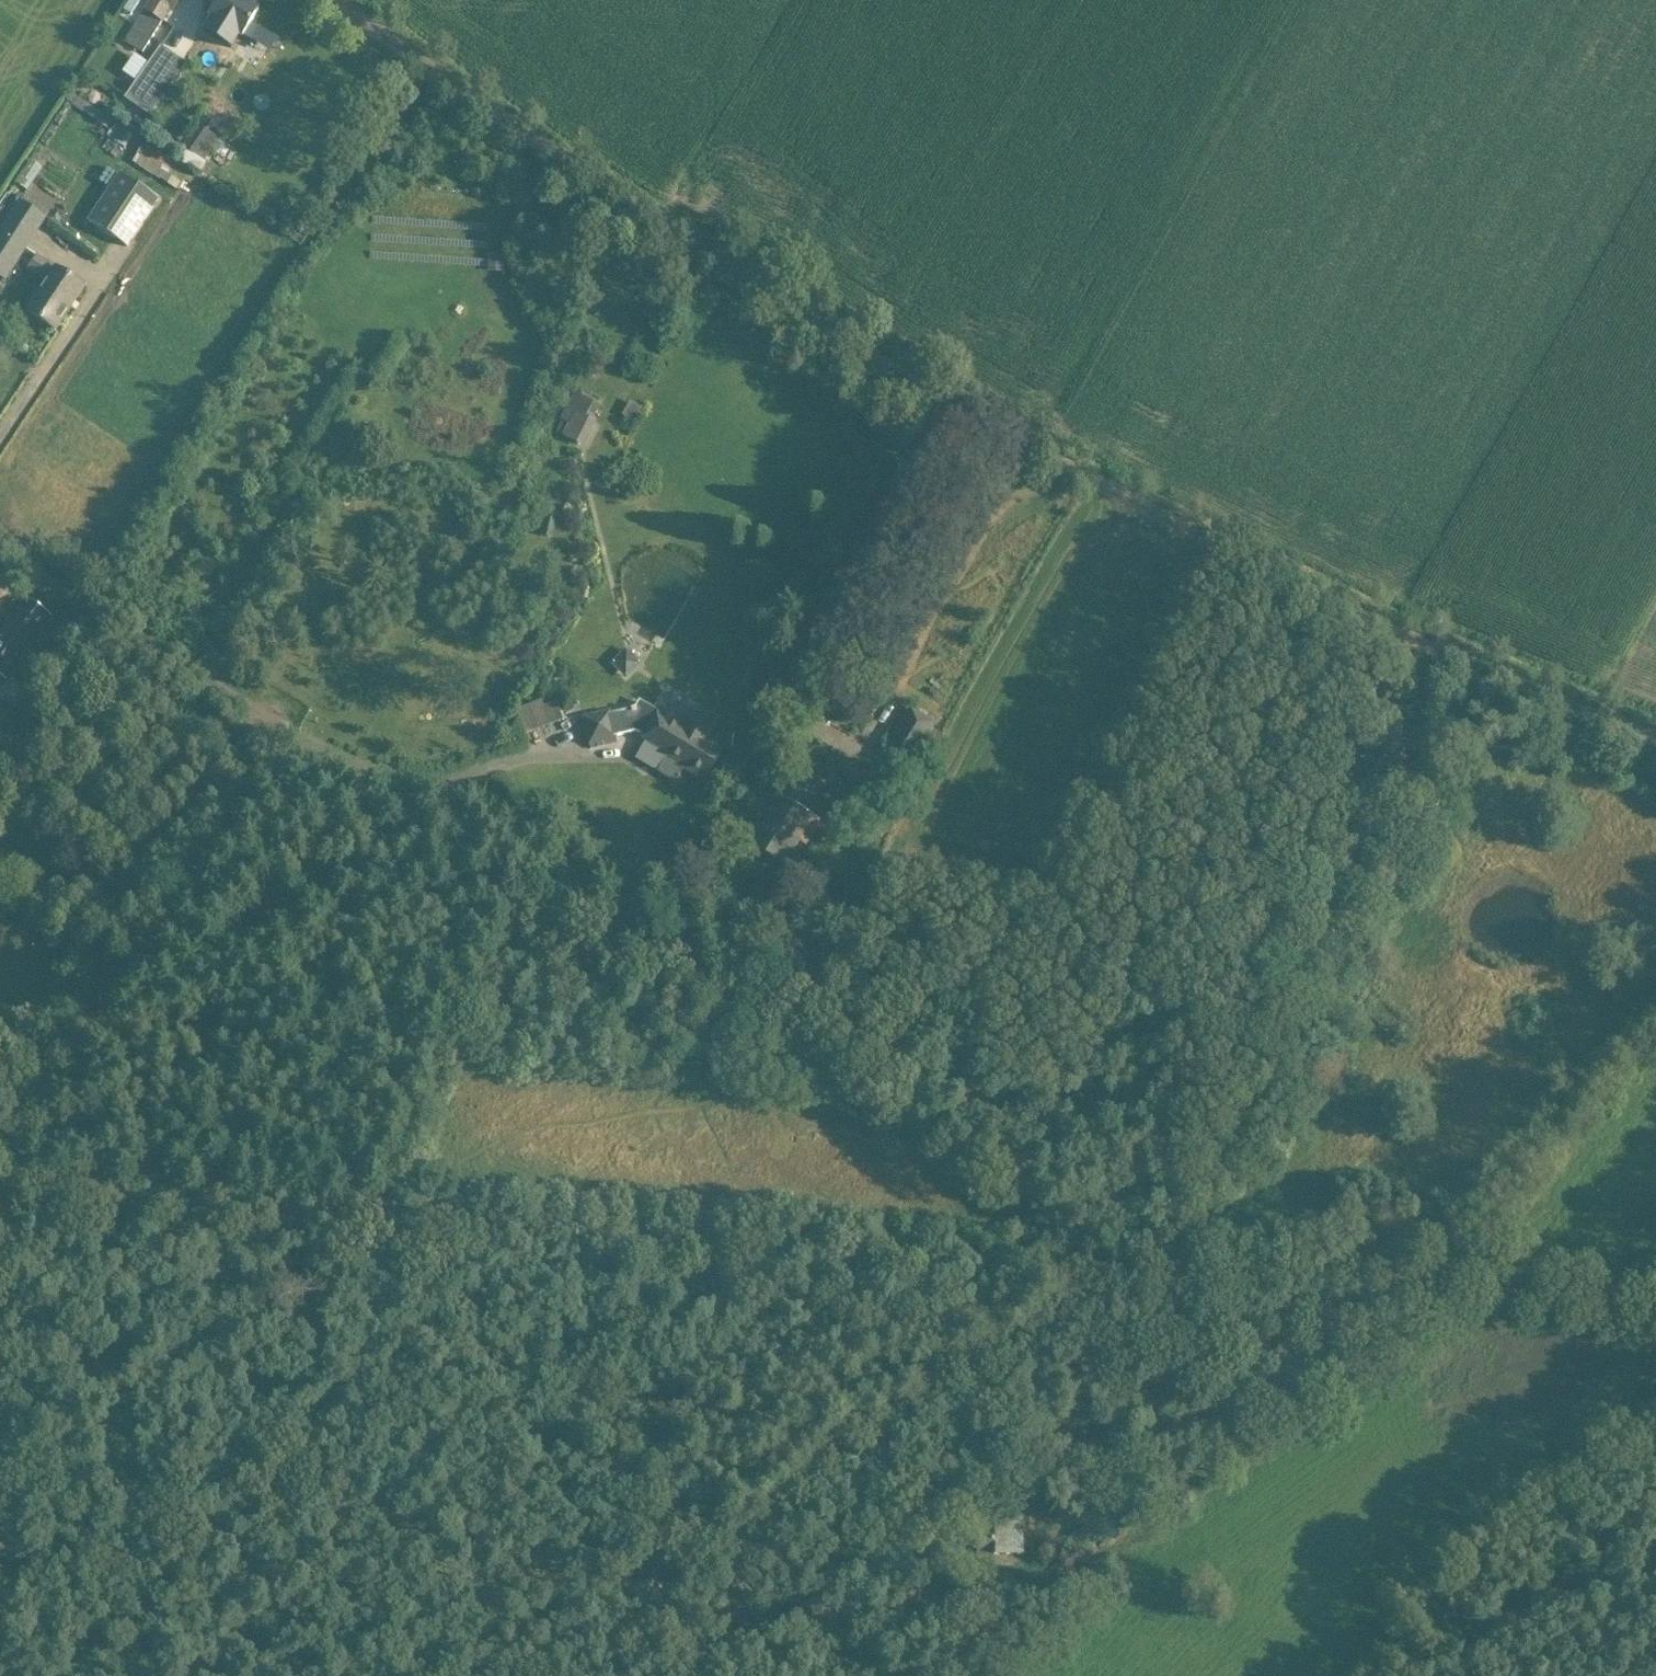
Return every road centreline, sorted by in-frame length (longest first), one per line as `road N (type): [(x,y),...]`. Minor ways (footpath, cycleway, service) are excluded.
road 1 (track): [(1655,1340),(1443,1283),(870,1257),(0,1191)]
road 2 (unclassified): [(323,0),(709,257),(981,422),(1343,607),(1655,737)]
road 3 (track): [(787,777),(981,422)]
road 4 (track): [(246,704),(0,552)]

